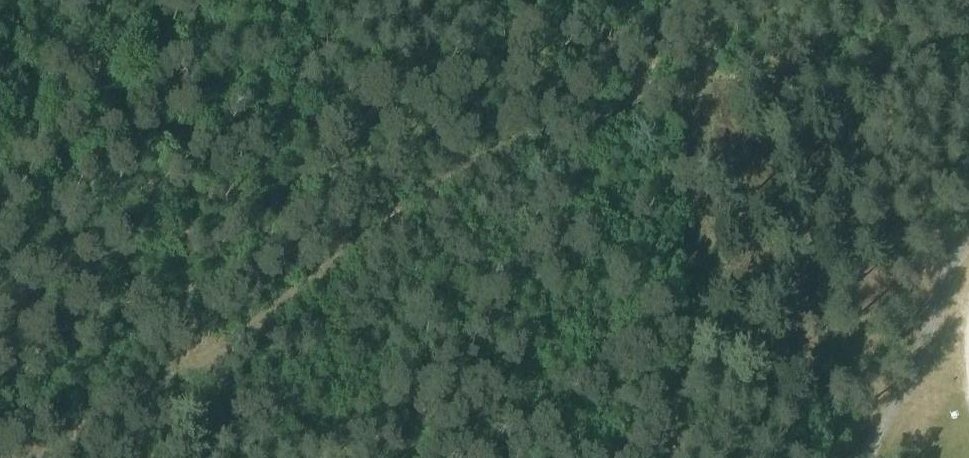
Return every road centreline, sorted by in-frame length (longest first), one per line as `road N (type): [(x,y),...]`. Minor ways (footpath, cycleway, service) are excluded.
road 1 (track): [(71,457),(130,408),(184,396),(285,303),(484,161),(580,140),(692,73),(709,76),(716,0)]
road 2 (track): [(175,457),(210,0)]
road 3 (track): [(709,76),(672,457)]
road 4 (track): [(687,294),(788,355),(903,381)]

